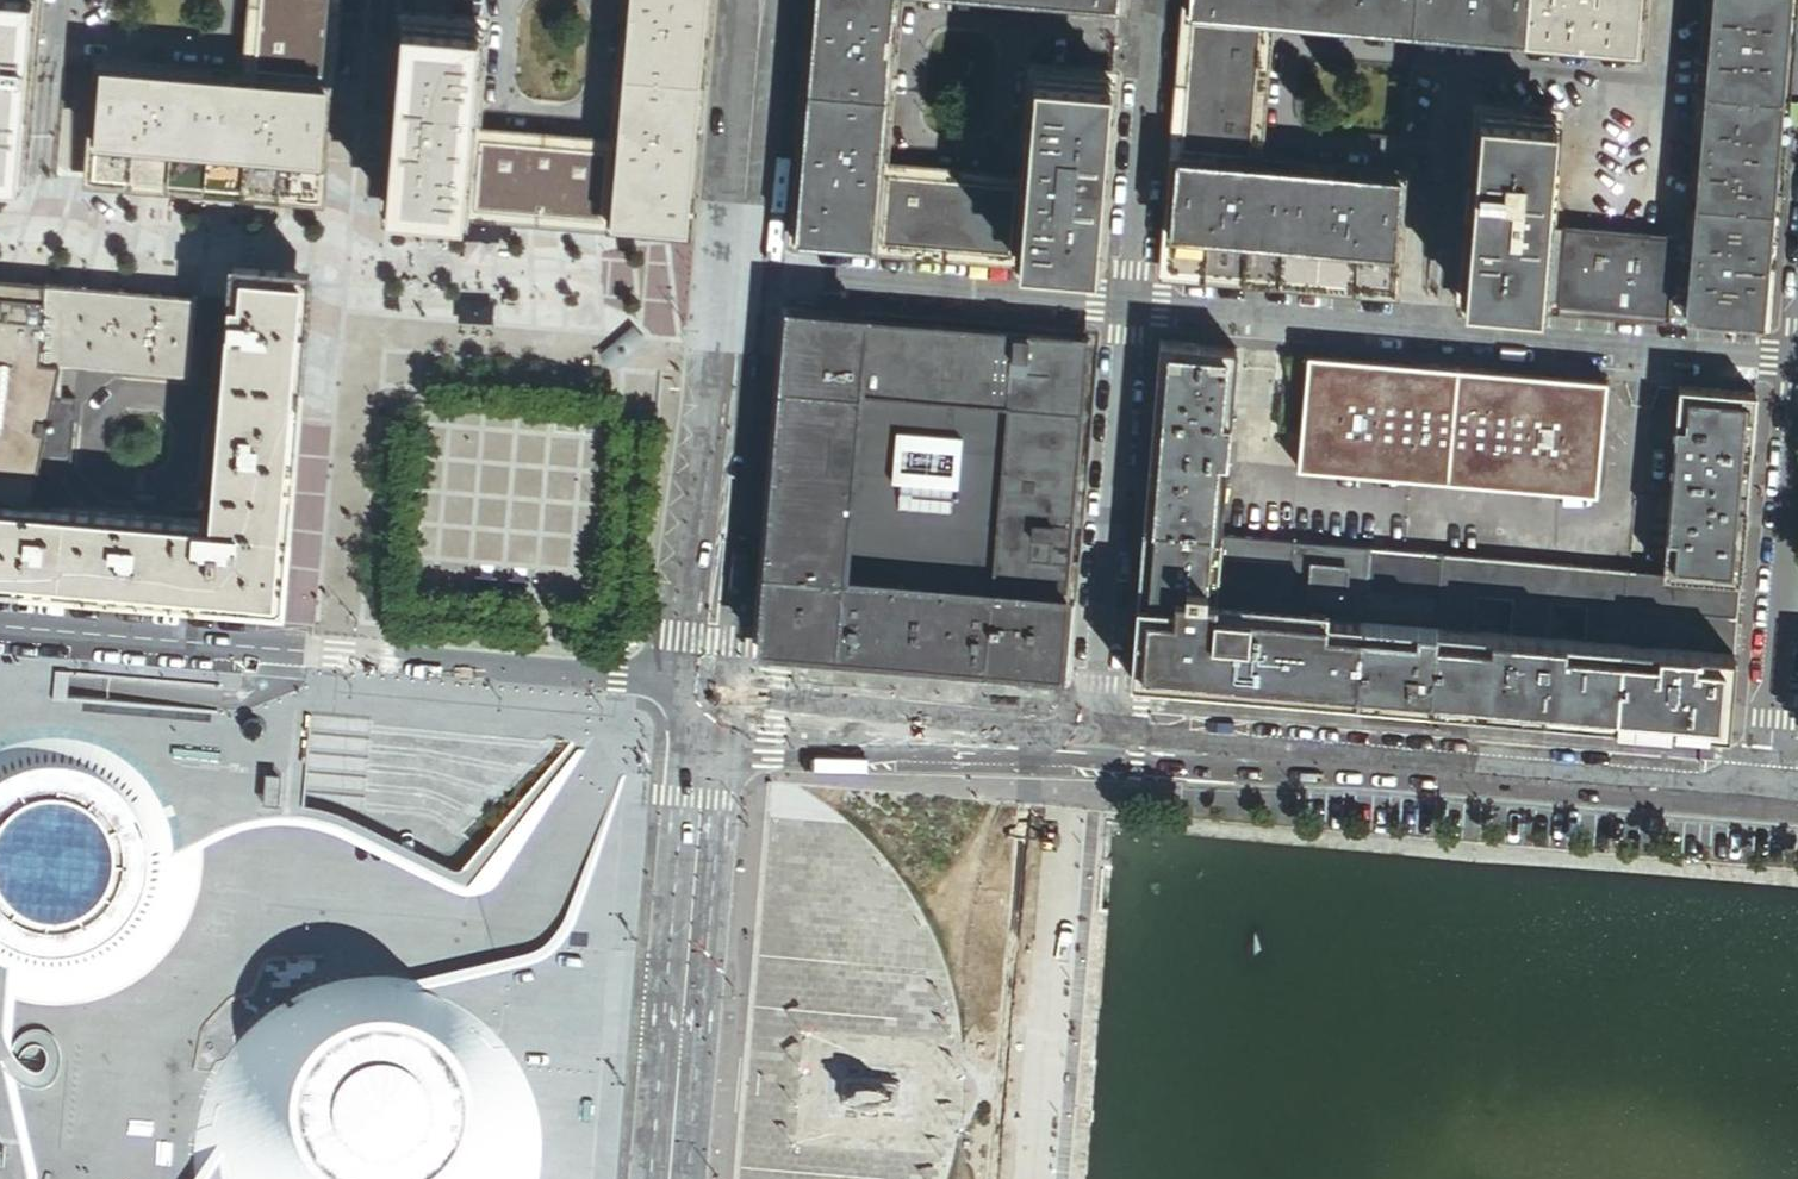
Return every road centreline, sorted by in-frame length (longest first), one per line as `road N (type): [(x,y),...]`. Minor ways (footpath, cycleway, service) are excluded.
road 1 (secondary): [(707,689),(0,626)]
road 2 (secondary): [(1766,798),(1093,742)]
road 3 (residential): [(1129,308),(1797,364)]
road 4 (residential): [(1093,742),(1129,308)]
road 5 (secondary): [(669,1178),(703,753)]
road 6 (secondary): [(707,689),(738,274)]
road 7 (residential): [(738,274),(1129,308)]
road 8 (secondary): [(1093,742),(789,759),(703,753)]
road 9 (secondary): [(1093,742),(707,689)]
road 10 (residential): [(1766,798),(1797,435)]
road 11 (residential): [(1129,308),(1154,0)]
road 12 (secondary): [(738,274),(759,0)]

